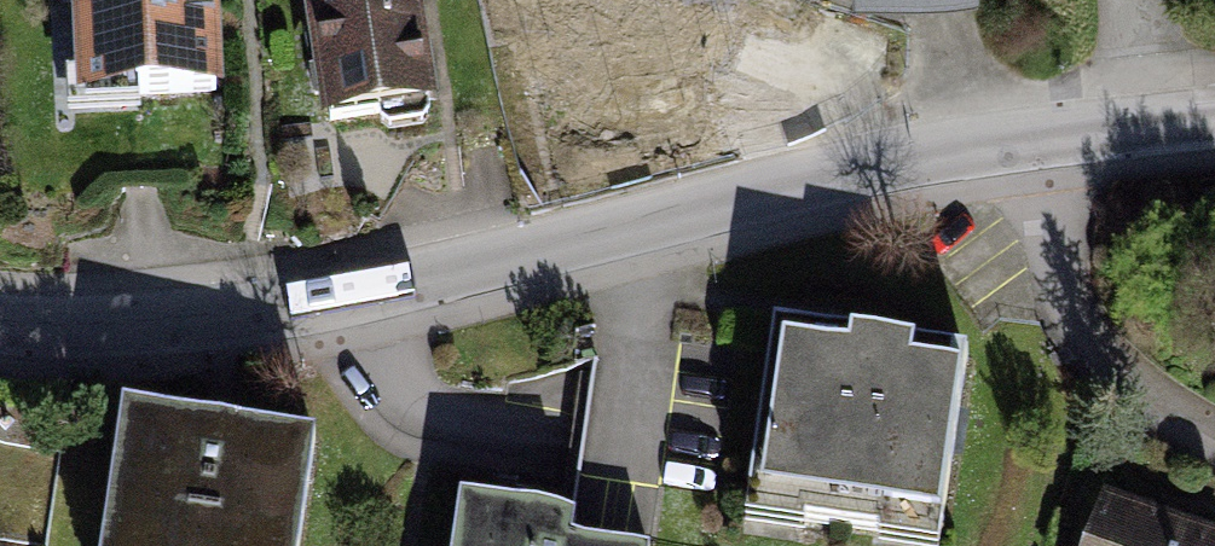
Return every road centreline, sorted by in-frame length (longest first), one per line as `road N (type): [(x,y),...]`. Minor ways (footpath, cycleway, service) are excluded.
road 1 (unclassified): [(0,326),(53,331),(378,307),(852,171),(1037,147)]
road 2 (residential): [(1037,147),(1109,366),(1214,455)]
road 3 (unclassified): [(1037,147),(1214,125)]

